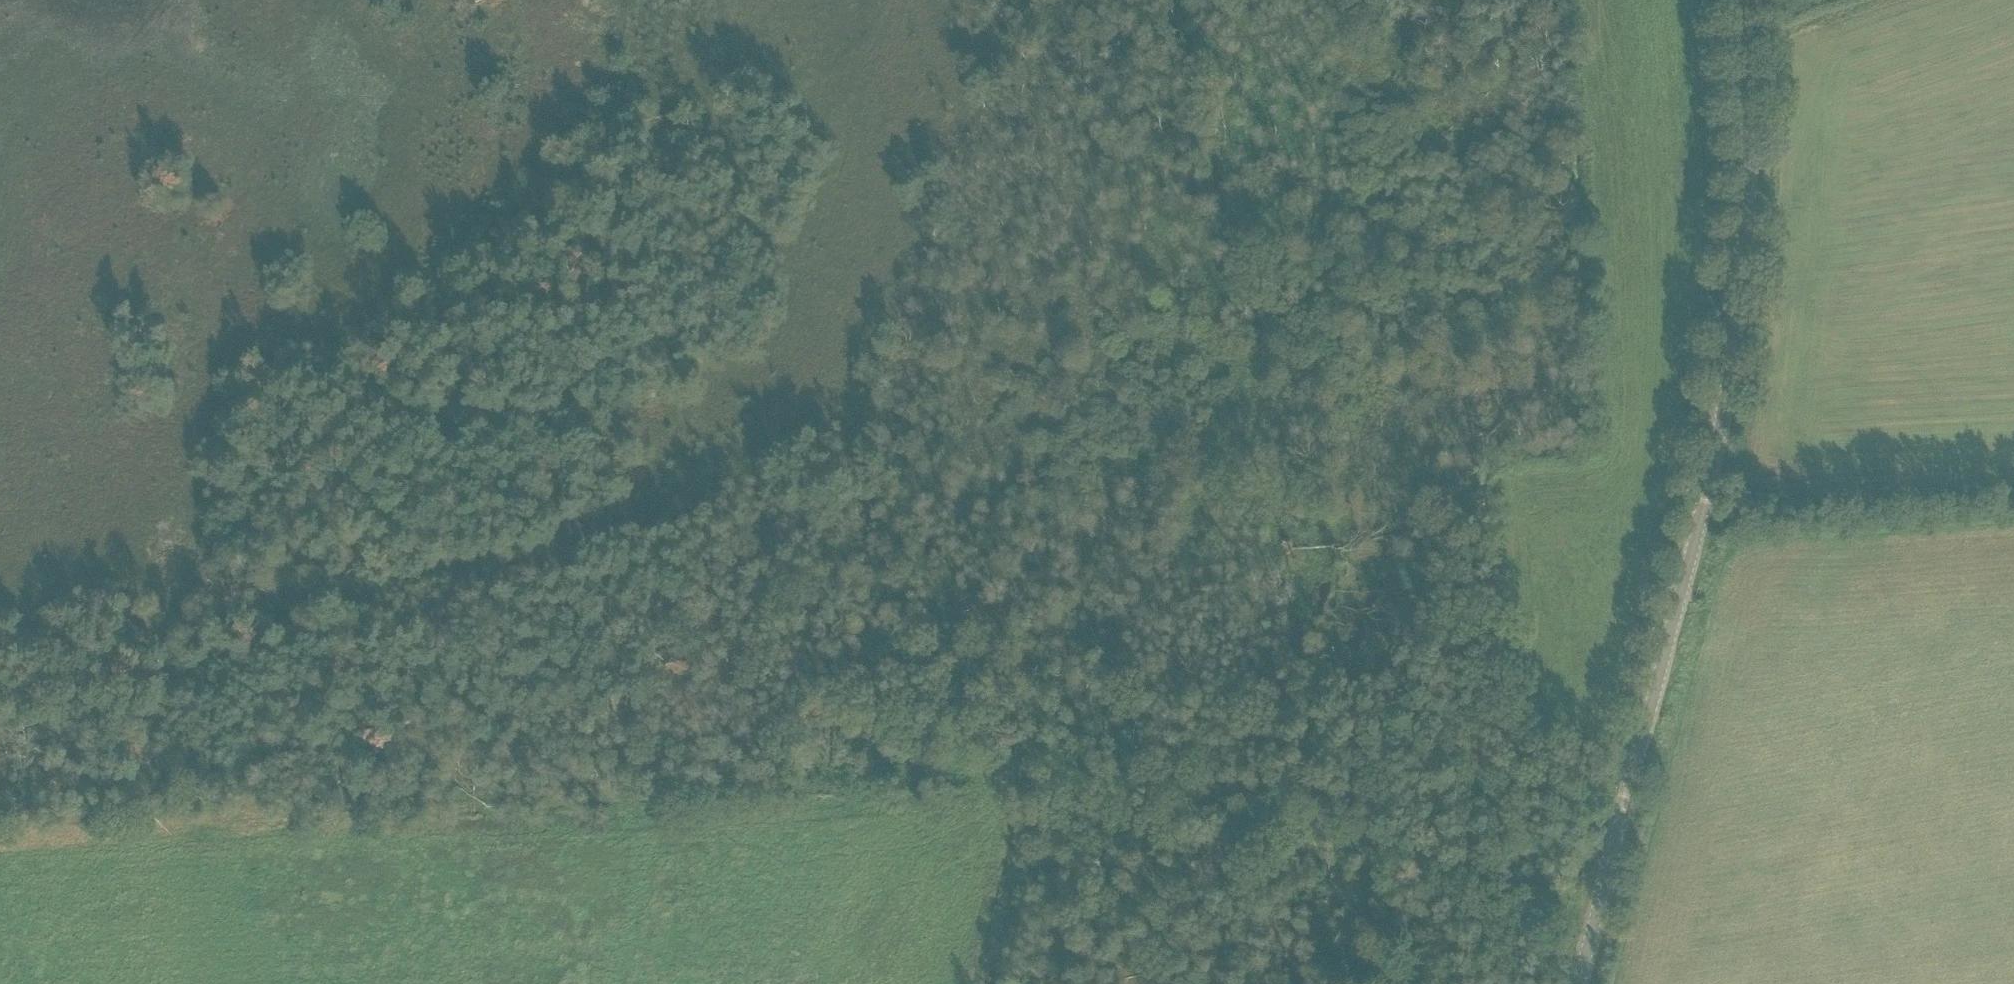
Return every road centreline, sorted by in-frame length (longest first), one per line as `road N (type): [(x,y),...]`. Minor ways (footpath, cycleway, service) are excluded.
road 1 (tertiary): [(1578,983),(1709,493),(1740,292),(1748,146),(1741,0)]

